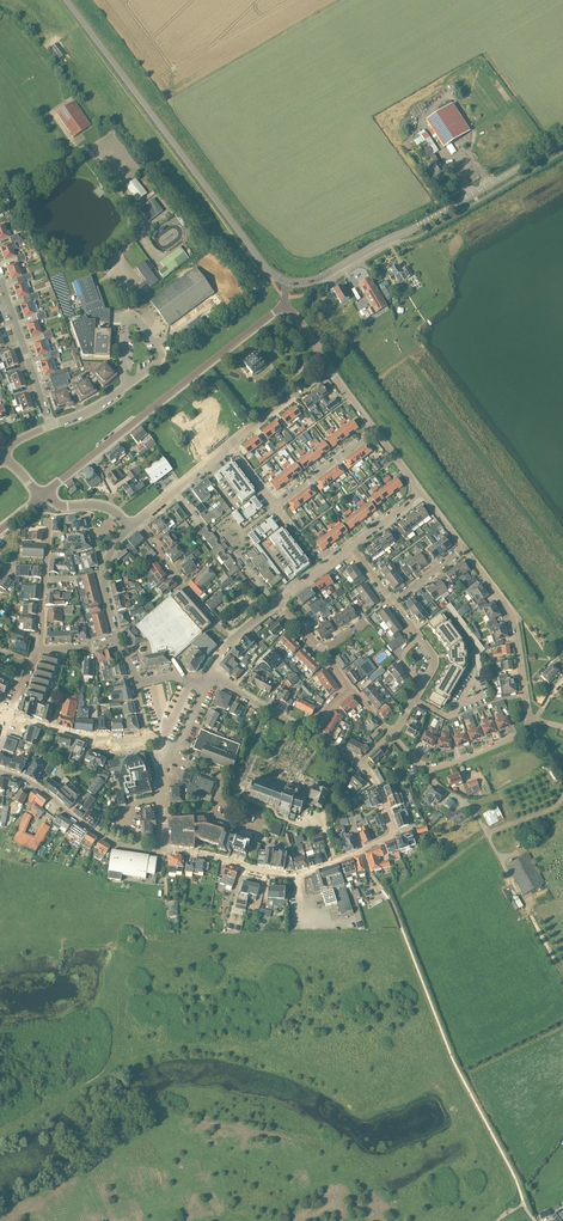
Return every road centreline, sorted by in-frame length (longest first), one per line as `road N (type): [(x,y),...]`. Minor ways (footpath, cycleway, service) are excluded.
road 1 (secondary): [(288,282),(265,267),(66,0)]
road 2 (residential): [(164,850),(287,875),(357,853),(393,832),(380,789),(358,764)]
road 3 (secondary): [(288,282),(319,279),(562,142)]
road 4 (tertiary): [(46,492),(284,305)]
road 5 (unclassified): [(131,317),(128,283),(111,260),(143,234),(144,223),(91,152)]
road 6 (residential): [(529,718),(514,620),(464,548)]
road 7 (residential): [(0,772),(35,785),(114,843),(164,850)]
road 8 (unclassified): [(431,768),(433,779),(471,807),(486,833),(552,808),(562,796)]
road 9 (track): [(486,833),(562,975)]
road 10 (residential): [(50,425),(0,278)]
road 11 (residential): [(232,640),(137,522)]
road 12 (residential): [(148,739),(111,748),(8,719)]
road 13 (residential): [(38,650),(51,515)]
road 14 (residential): [(230,445),(329,368)]
road 15 (residential): [(276,507),(375,431)]
road 16 (residential): [(137,522),(230,445)]
road 17 (residential): [(313,734),(213,670)]

